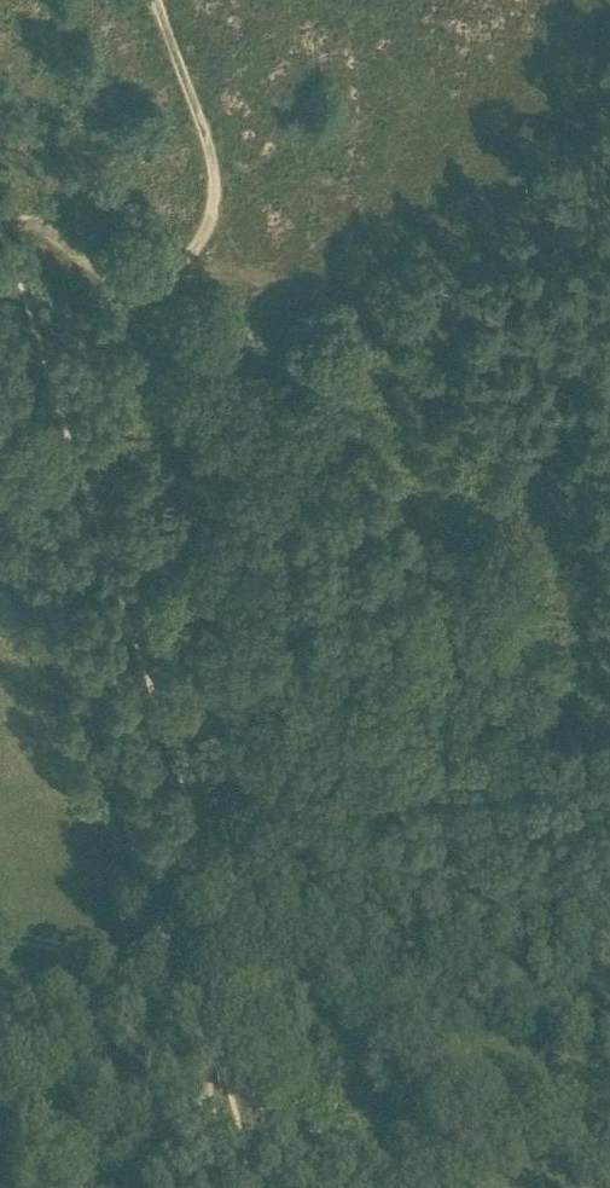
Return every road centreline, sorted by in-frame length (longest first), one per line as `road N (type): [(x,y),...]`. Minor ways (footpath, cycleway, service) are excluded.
road 1 (track): [(0,479),(185,977),(214,1187)]
road 2 (track): [(171,270),(246,271),(609,374)]
road 3 (track): [(171,270),(207,230),(215,185),(209,140),(150,0)]
road 4 (track): [(185,977),(0,930)]
road 5 (track): [(0,219),(50,229),(82,263),(112,276),(171,270)]

